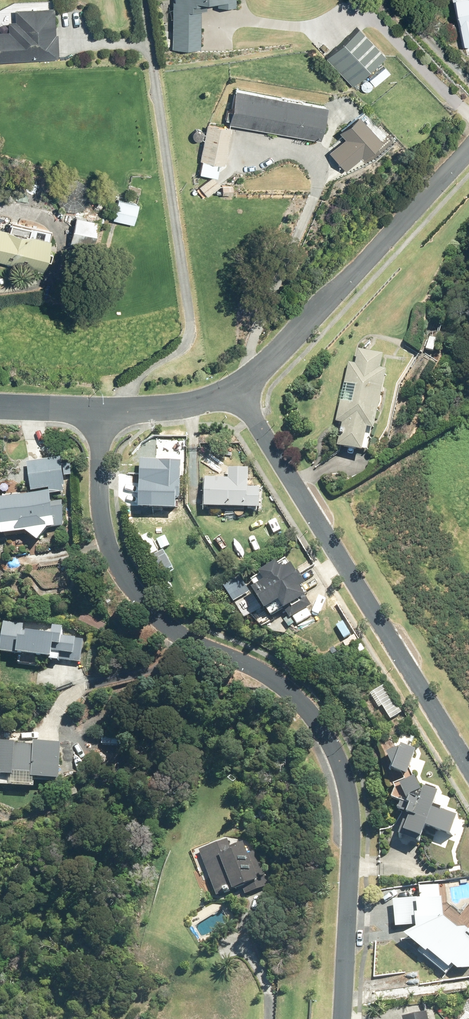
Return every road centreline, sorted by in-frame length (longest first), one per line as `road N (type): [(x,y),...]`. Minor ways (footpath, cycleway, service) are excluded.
road 1 (residential): [(342,1018),(350,805),(338,761),(315,719),(286,689),(181,637),(127,580),(100,507),(100,410)]
road 2 (residential): [(468,767),(239,392)]
road 3 (residential): [(468,147),(239,392)]
road 4 (residential): [(239,392),(170,408),(100,410)]

